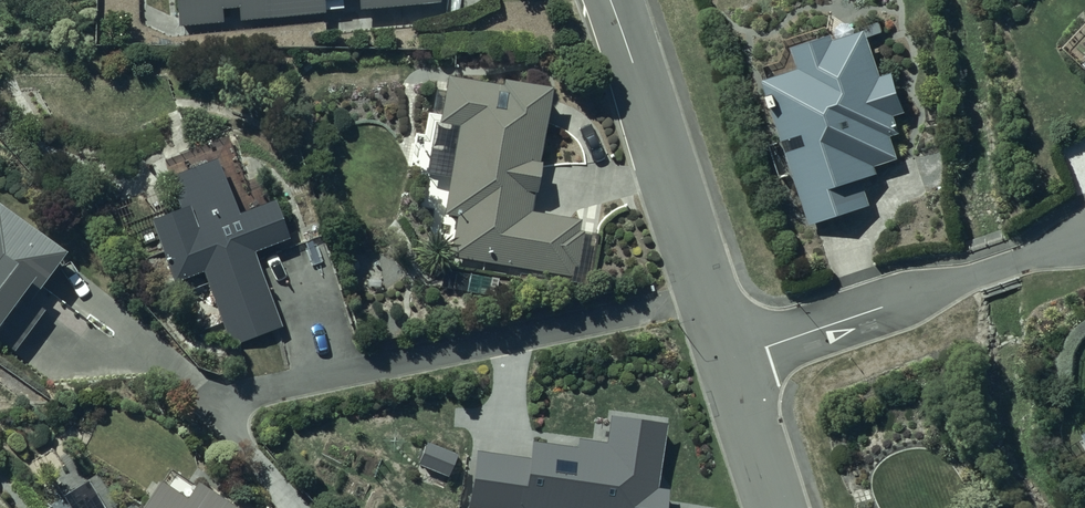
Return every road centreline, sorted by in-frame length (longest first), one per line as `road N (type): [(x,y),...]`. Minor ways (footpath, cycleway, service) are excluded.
road 1 (residential): [(610,0),(734,359)]
road 2 (residential): [(734,359),(1084,236)]
road 3 (residential): [(734,359),(782,507)]

